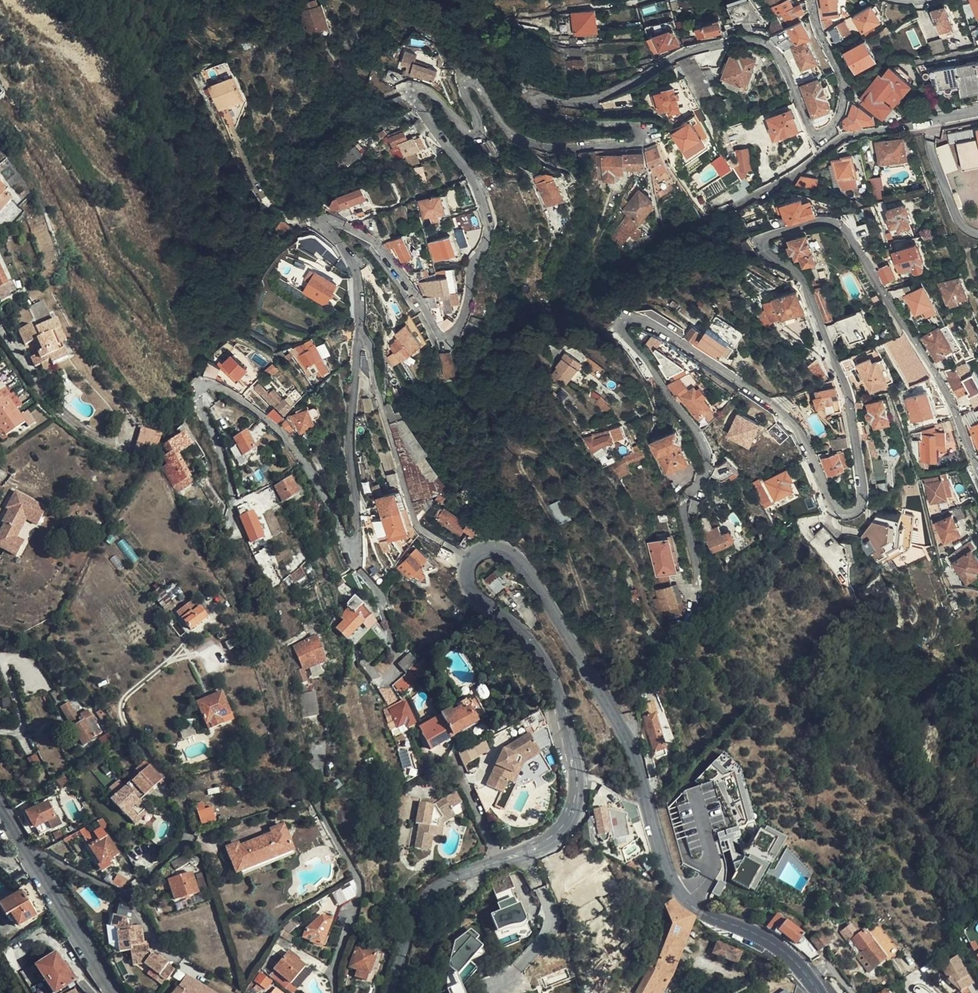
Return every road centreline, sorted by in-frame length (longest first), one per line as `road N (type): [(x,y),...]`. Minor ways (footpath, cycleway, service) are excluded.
road 1 (residential): [(363,335),(351,256),(327,220),(378,244),(443,337),(460,323),(486,234),(470,171),(409,83),(437,100),(463,132),(479,137),(462,78),(479,83),(507,132),(550,149),(639,141),(657,129),(540,115),(524,100),(583,103),(684,53),(746,37),(774,47),(812,134),(823,138),(844,107),(843,82),(812,0)]
road 2 (residential): [(977,470),(948,397),(846,230),(821,220),(769,235),(763,245),(800,273),(847,387),(861,507),(850,515),(831,506),(812,456),(770,404),(629,318),(622,330),(708,454),(695,491)]
road 3 (tertiary): [(474,559),(504,550),(537,582),(630,744),(664,861),(684,897),(784,949),(827,992)]
road 4 (residential): [(233,503),(229,470),(201,412),(203,385),(246,401),(286,438),(315,477),(344,540),(358,548),(351,401),(363,335)]
road 5 (tertiary): [(392,992),(412,926),(431,895),(557,834),(577,790),(571,735),(544,660),(521,631),(473,598),(467,578),(474,559)]
road 6 (residential): [(363,335),(417,527),(474,559)]
road 7 (tertiary): [(0,807),(113,992)]
road 8 (residential): [(977,111),(844,138),(799,173)]

